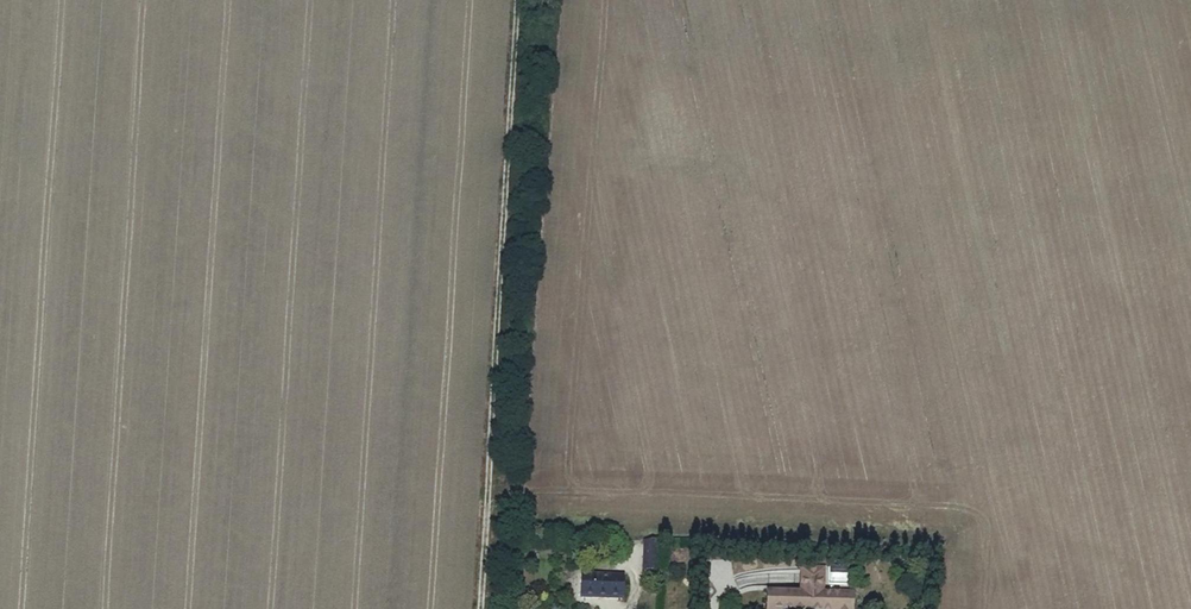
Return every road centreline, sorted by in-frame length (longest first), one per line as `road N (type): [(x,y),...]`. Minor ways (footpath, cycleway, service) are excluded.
road 1 (track): [(519,0),(480,608)]

